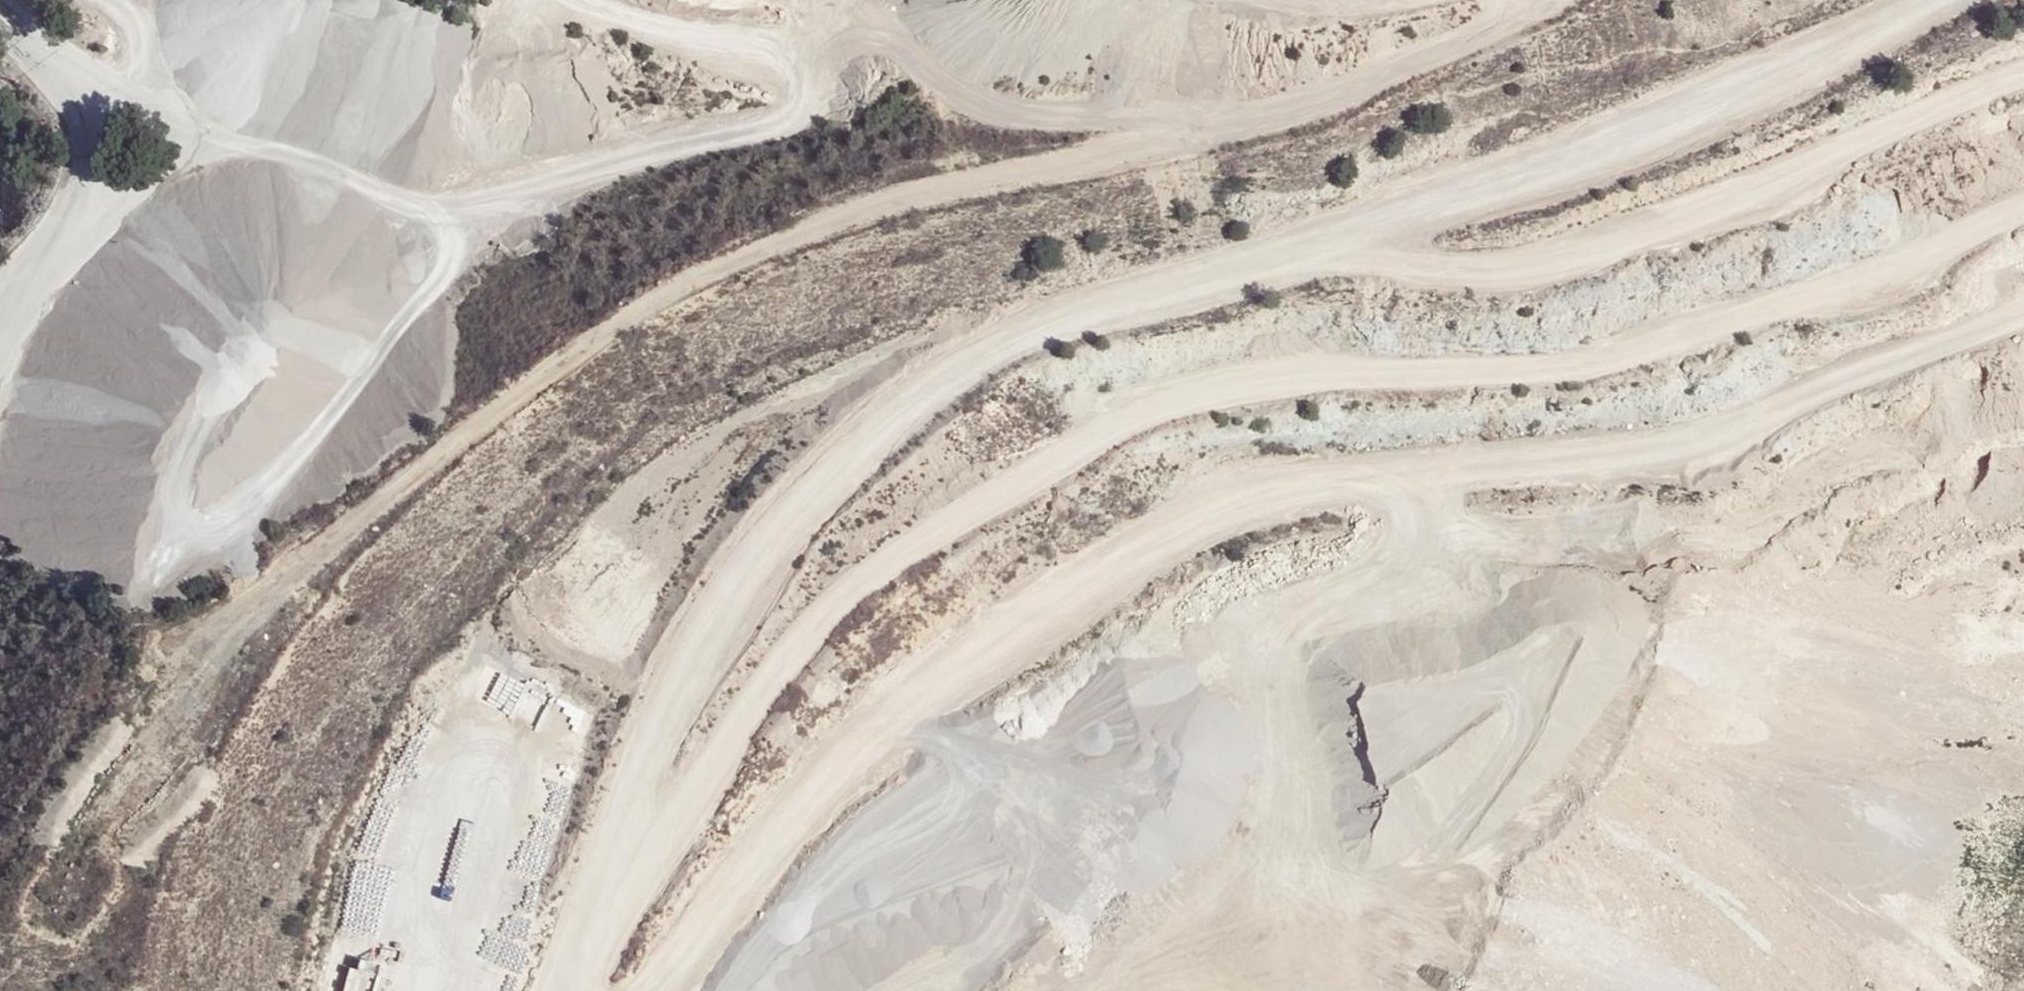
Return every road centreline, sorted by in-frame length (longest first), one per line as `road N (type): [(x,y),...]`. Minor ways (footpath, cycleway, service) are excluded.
road 1 (track): [(1905,0),(1648,131),(1066,321),(929,375),(796,455),(594,609),(442,797),(387,990)]

